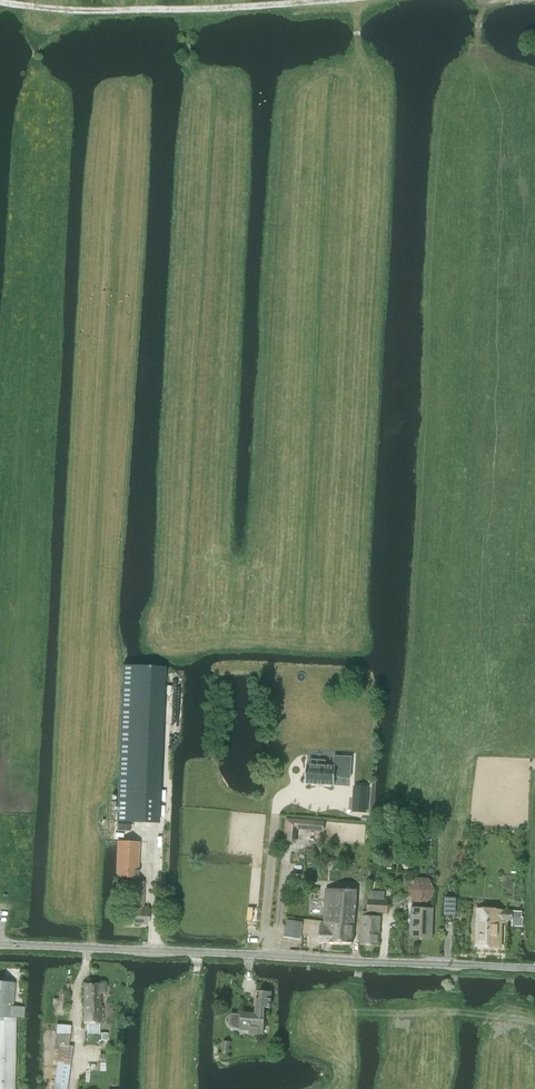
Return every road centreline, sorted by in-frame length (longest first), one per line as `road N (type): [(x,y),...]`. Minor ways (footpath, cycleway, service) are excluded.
road 1 (unclassified): [(534,968),(0,942)]
road 2 (track): [(24,0),(72,7),(295,0)]

